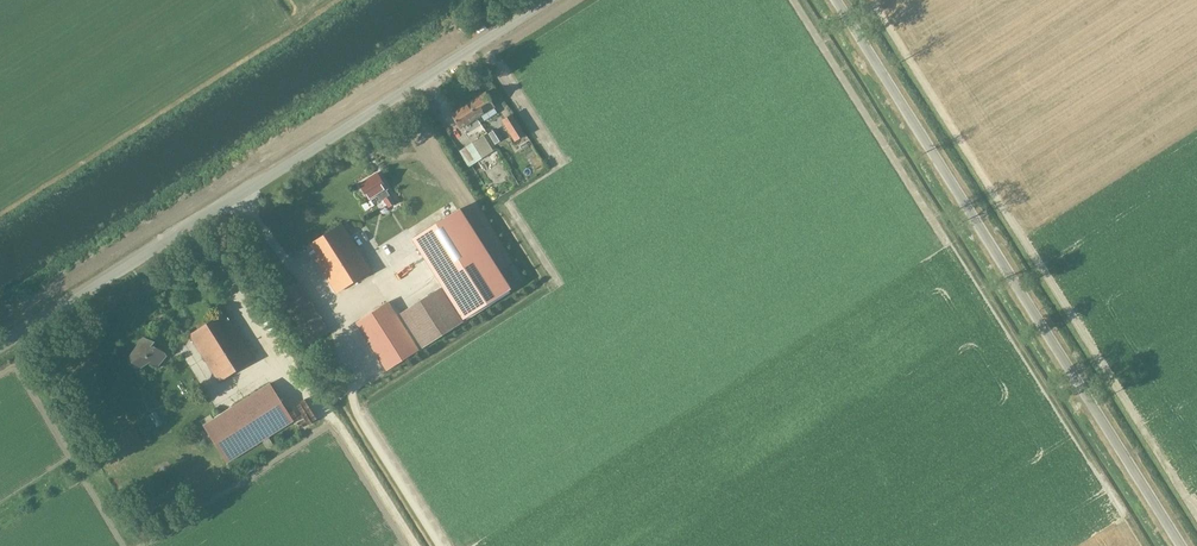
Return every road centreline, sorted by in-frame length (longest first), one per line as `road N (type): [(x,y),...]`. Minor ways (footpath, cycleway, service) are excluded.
road 1 (unclassified): [(0,344),(547,0)]
road 2 (unclassified): [(1181,545),(836,0)]

